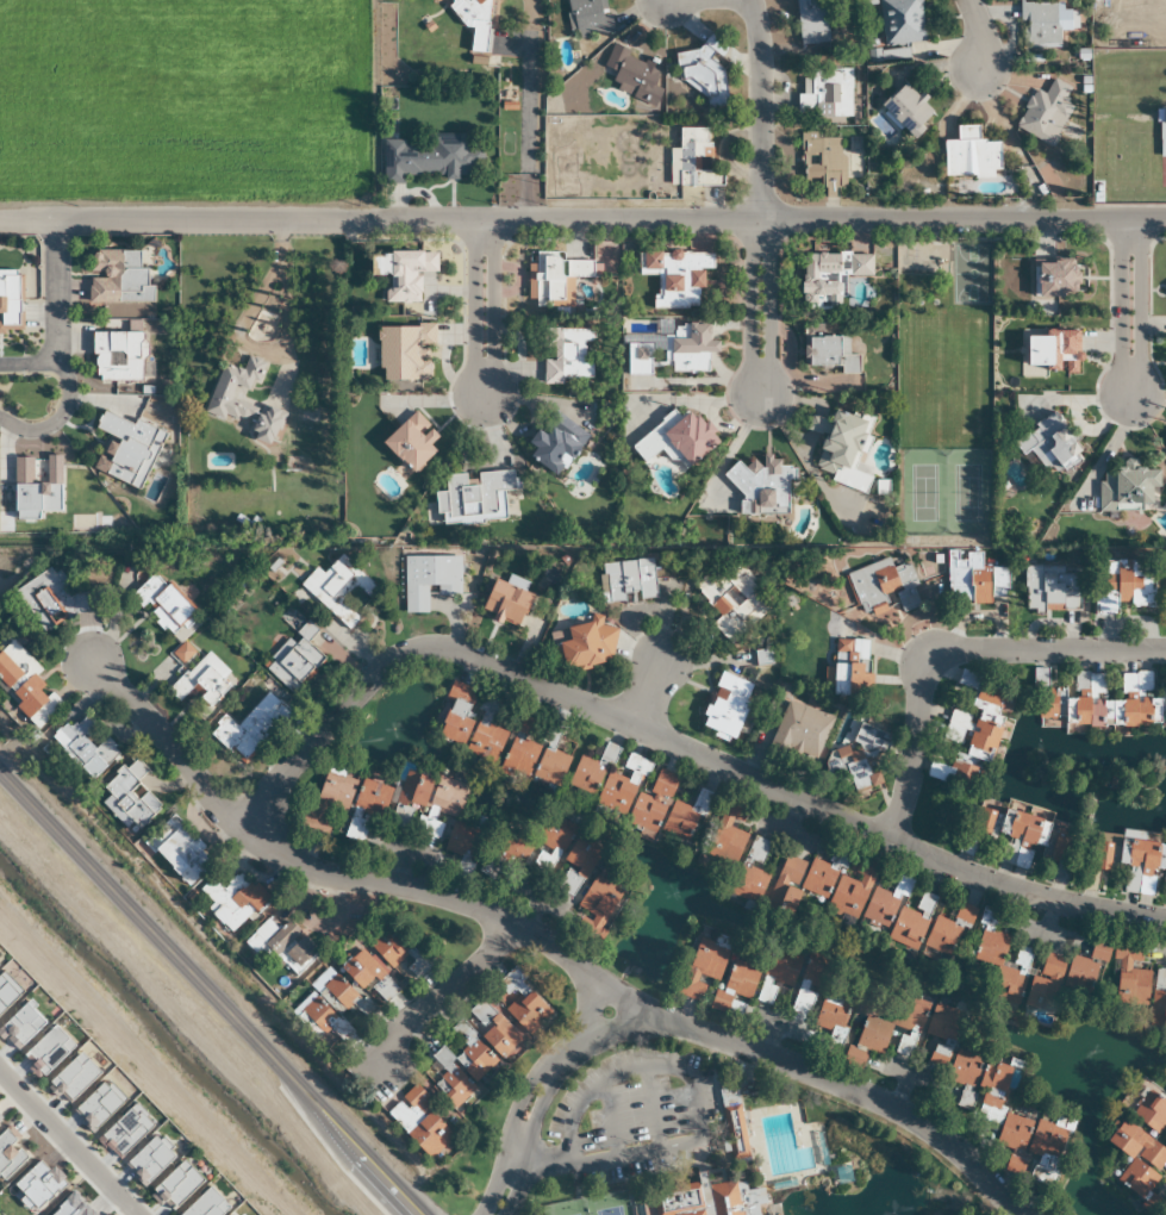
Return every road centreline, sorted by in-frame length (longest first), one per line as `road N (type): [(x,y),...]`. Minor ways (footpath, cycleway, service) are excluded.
road 1 (residential): [(0,221),(1165,221)]
road 2 (residential): [(92,660),(223,806),(298,867),(443,896),(550,947),(657,1018),(779,1059),(909,1116),(1024,1214)]
road 3 (tertiary): [(0,774),(422,1214)]
road 4 (residential): [(632,725),(990,881),(1165,919)]
road 5 (residential): [(248,830),(304,750),(376,674),(412,652),(443,648),(480,658),(632,725)]
road 6 (residential): [(1165,648),(950,650),(925,658),(914,760),(891,839)]
road 7 (residential): [(759,395),(760,82),(750,0)]
road 8 (residential): [(494,1214),(523,1122),(576,1041),(657,1018)]
road 9 (residential): [(509,926),(475,976),(407,1020),(372,1065)]
road 10 (residential): [(0,1073),(137,1214)]
road 11 (residential): [(0,418),(44,431),(70,394),(55,363),(0,364)]
road 12 (residential): [(1130,220),(1128,397)]
road 13 (residential): [(481,220),(481,395)]
road 14 (residential): [(55,363),(57,220)]

